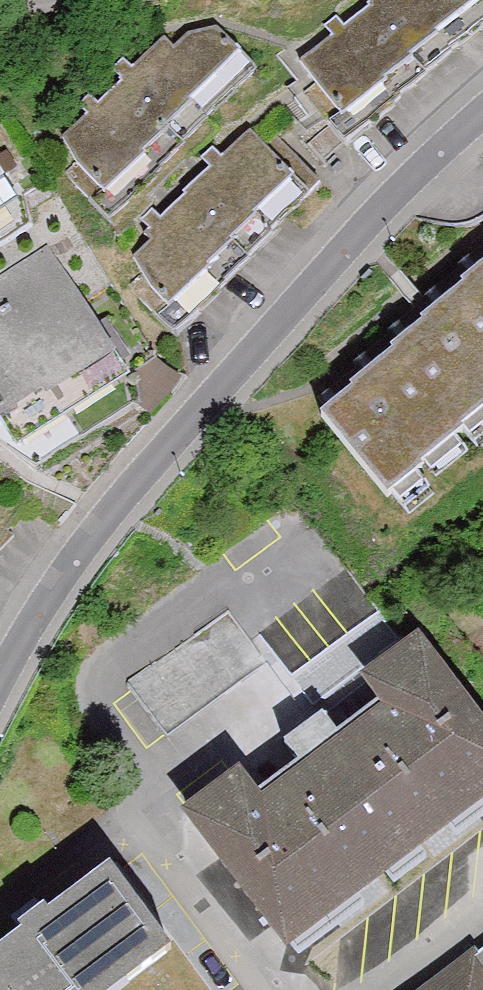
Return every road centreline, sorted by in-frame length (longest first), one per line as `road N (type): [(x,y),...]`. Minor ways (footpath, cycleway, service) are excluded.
road 1 (residential): [(0,696),(139,475),(294,300),(482,118)]

